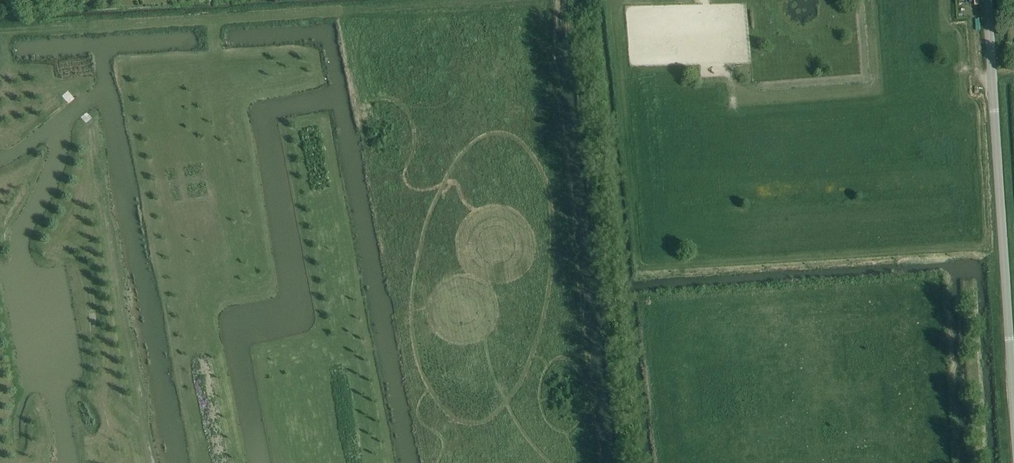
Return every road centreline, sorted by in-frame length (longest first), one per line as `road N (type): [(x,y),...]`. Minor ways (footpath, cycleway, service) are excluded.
road 1 (unclassified): [(1013,410),(988,0)]

